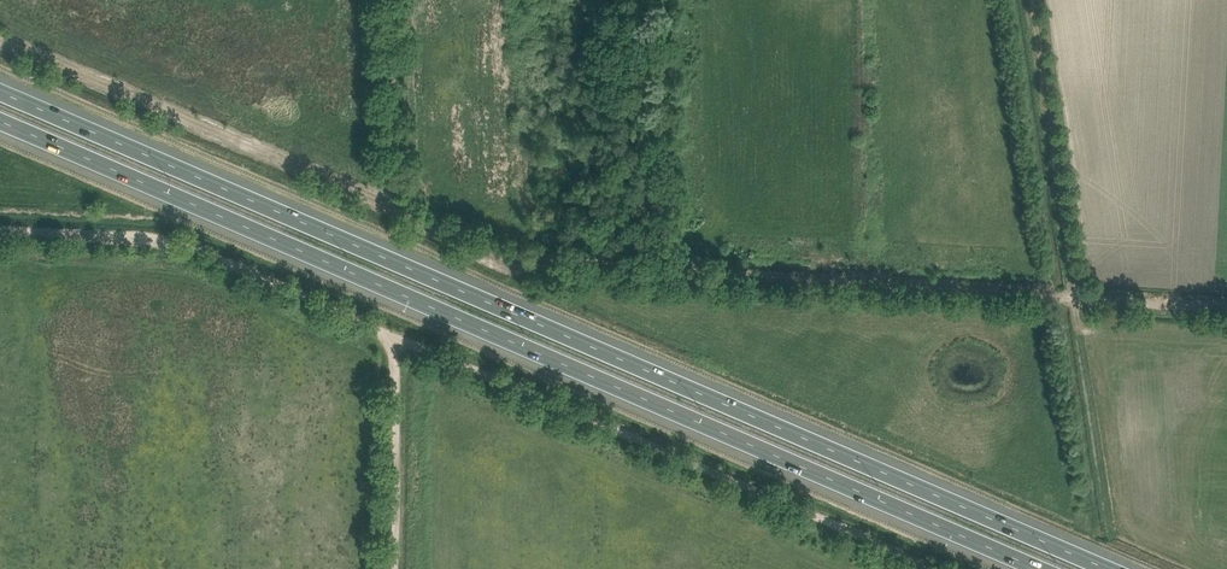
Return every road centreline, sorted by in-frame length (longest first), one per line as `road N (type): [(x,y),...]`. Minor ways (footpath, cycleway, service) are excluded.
road 1 (motorway): [(1129,568),(0,83)]
road 2 (motorway): [(0,115),(1046,568)]
road 3 (track): [(1080,302),(501,261),(396,206),(0,41)]
road 4 (track): [(397,335),(940,568)]
road 5 (track): [(0,228),(169,233),(397,335)]
road 6 (track): [(1080,302),(1033,0)]
road 7 (track): [(397,335),(393,568)]
road 8 (track): [(391,0),(396,206)]
road 9 (track): [(1226,311),(1080,302)]

